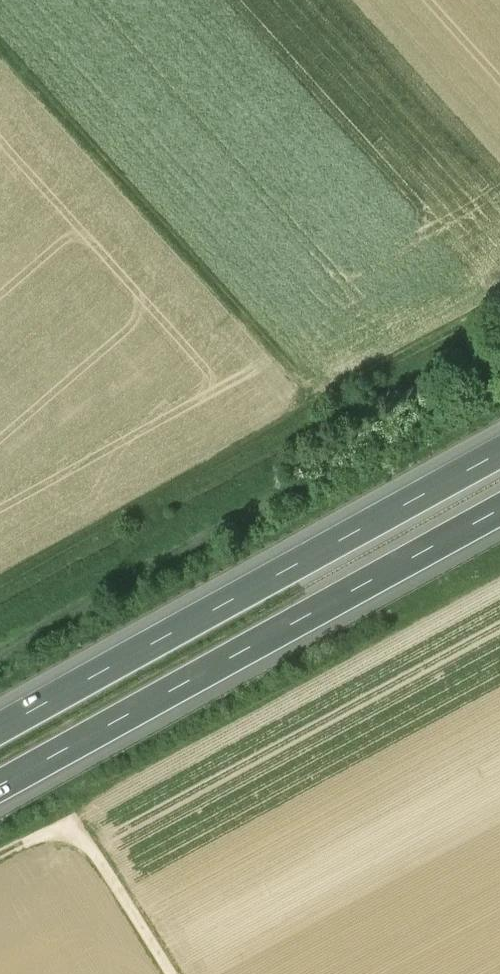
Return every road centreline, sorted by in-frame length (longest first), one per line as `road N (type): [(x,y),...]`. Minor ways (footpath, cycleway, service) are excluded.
road 1 (track): [(0,583),(324,406),(0,51)]
road 2 (motorway): [(499,445),(0,732)]
road 3 (motorway): [(0,791),(499,509)]
road 4 (track): [(0,652),(252,511)]
road 5 (track): [(324,406),(499,309)]
road 6 (track): [(175,973),(86,831)]

